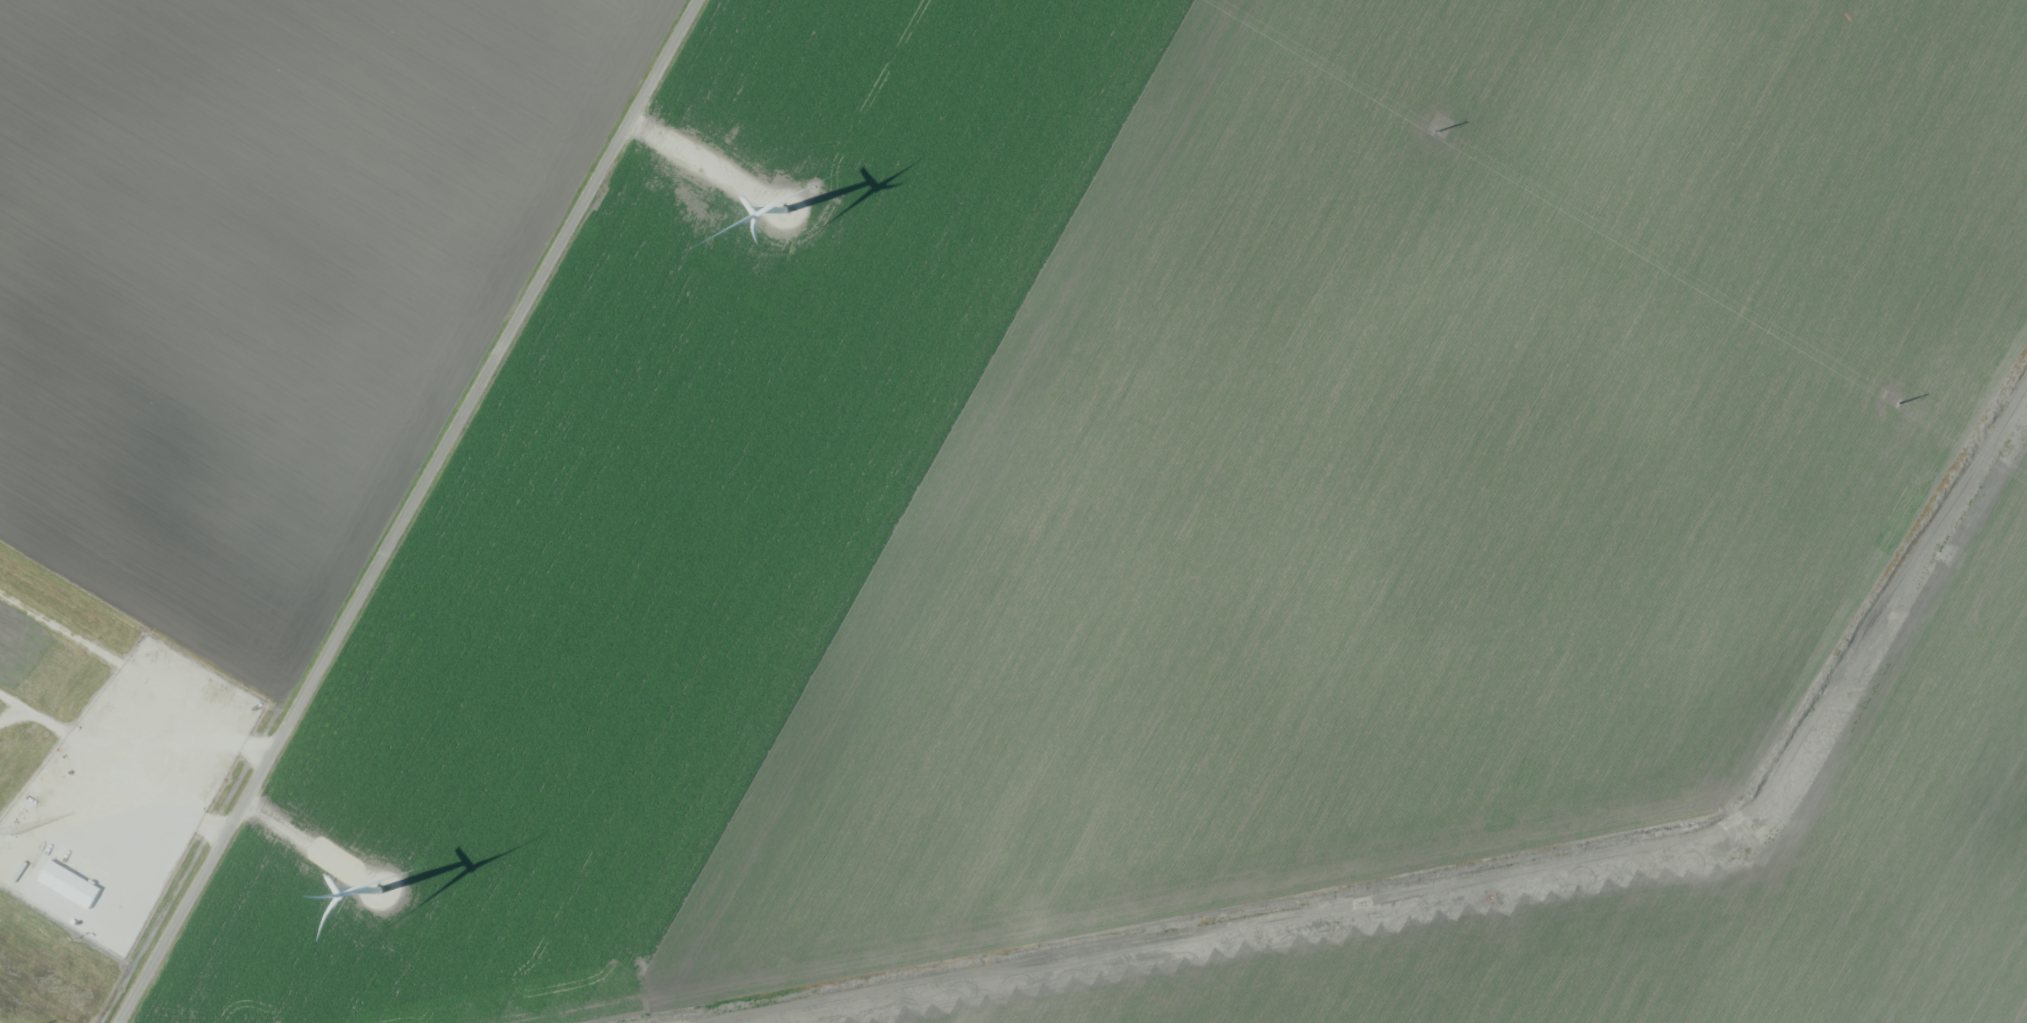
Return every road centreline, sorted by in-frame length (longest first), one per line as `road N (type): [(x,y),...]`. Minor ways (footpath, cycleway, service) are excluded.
road 1 (tertiary): [(122,1022),(700,0)]

